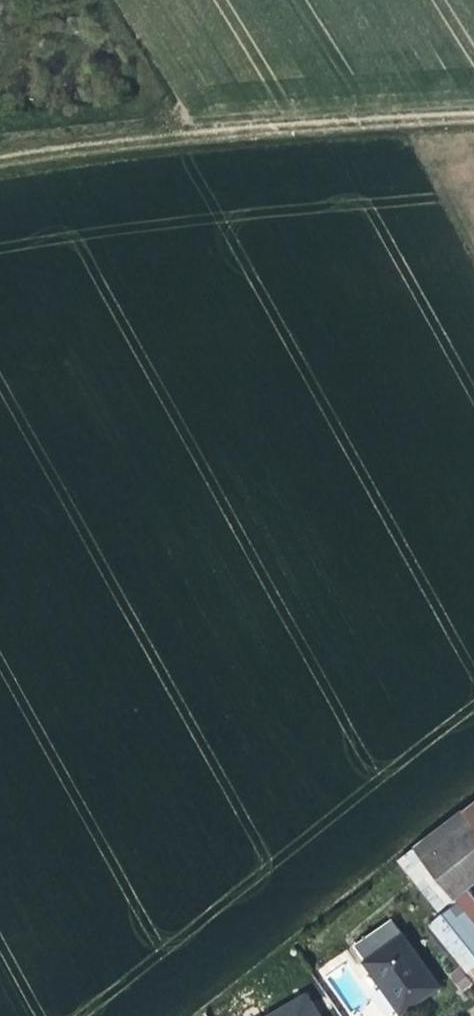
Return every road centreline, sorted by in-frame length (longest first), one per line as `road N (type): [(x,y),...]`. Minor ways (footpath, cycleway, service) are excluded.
road 1 (track): [(0,145),(66,131),(473,121)]

